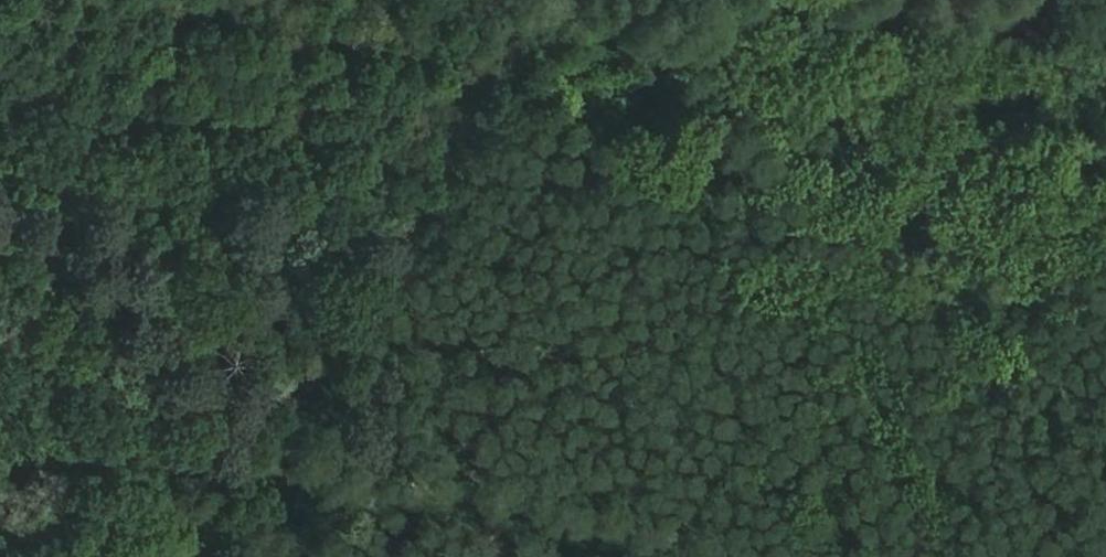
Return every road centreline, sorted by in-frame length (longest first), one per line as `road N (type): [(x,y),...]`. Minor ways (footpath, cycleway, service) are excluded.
road 1 (track): [(0,451),(195,449),(788,556)]

